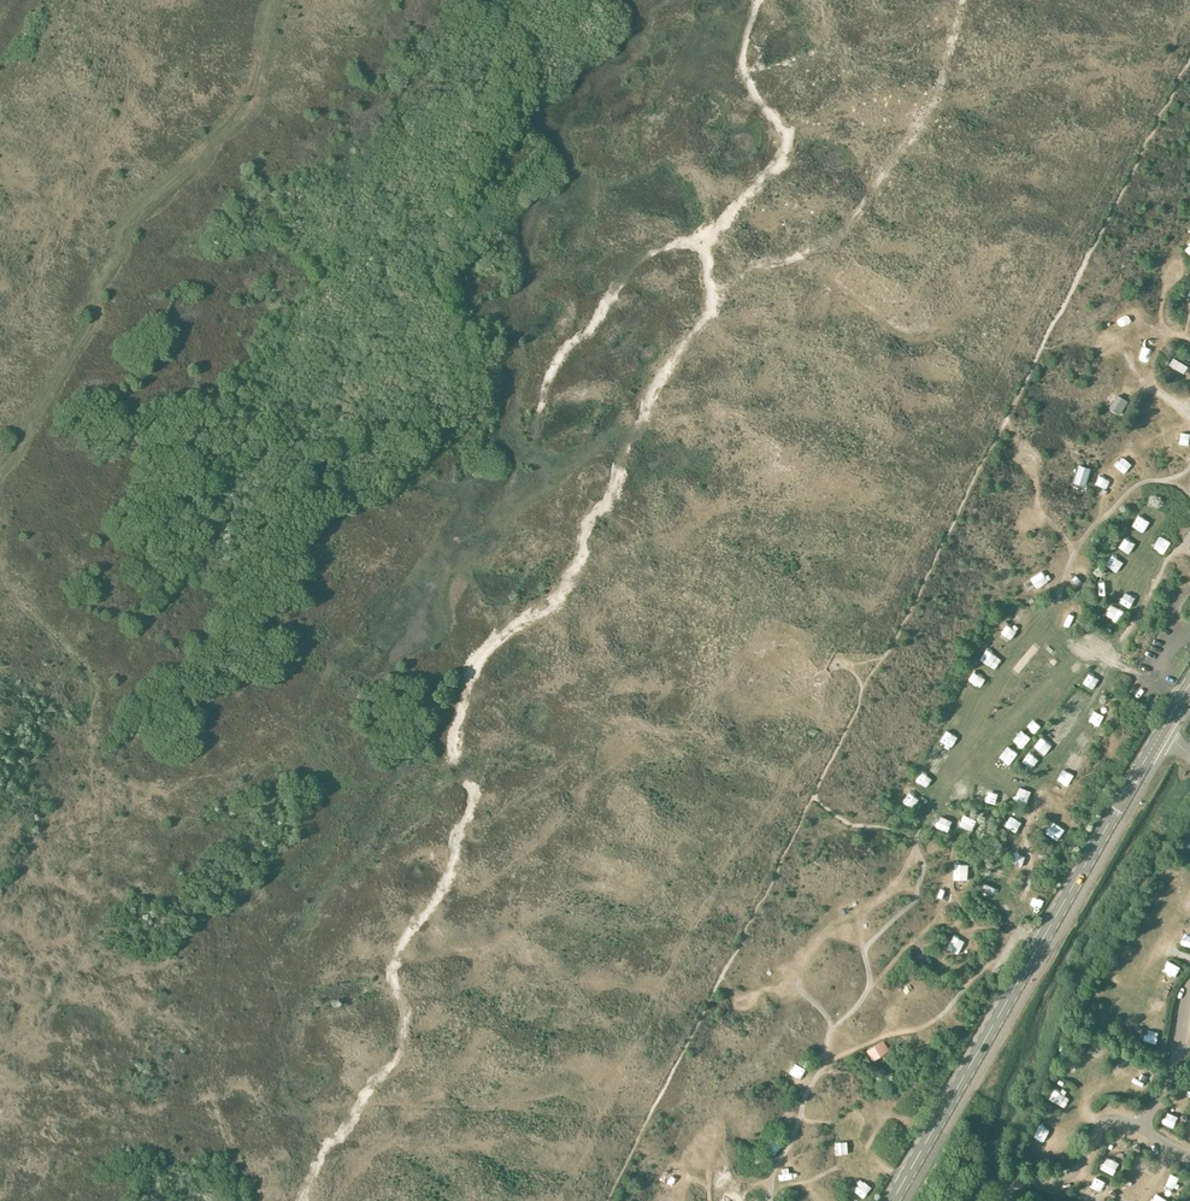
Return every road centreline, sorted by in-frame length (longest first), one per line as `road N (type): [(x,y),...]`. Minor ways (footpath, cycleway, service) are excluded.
road 1 (secondary): [(896,1200),(1189,682)]
road 2 (track): [(281,0),(250,103),(133,224),(93,296),(94,321),(0,470)]

